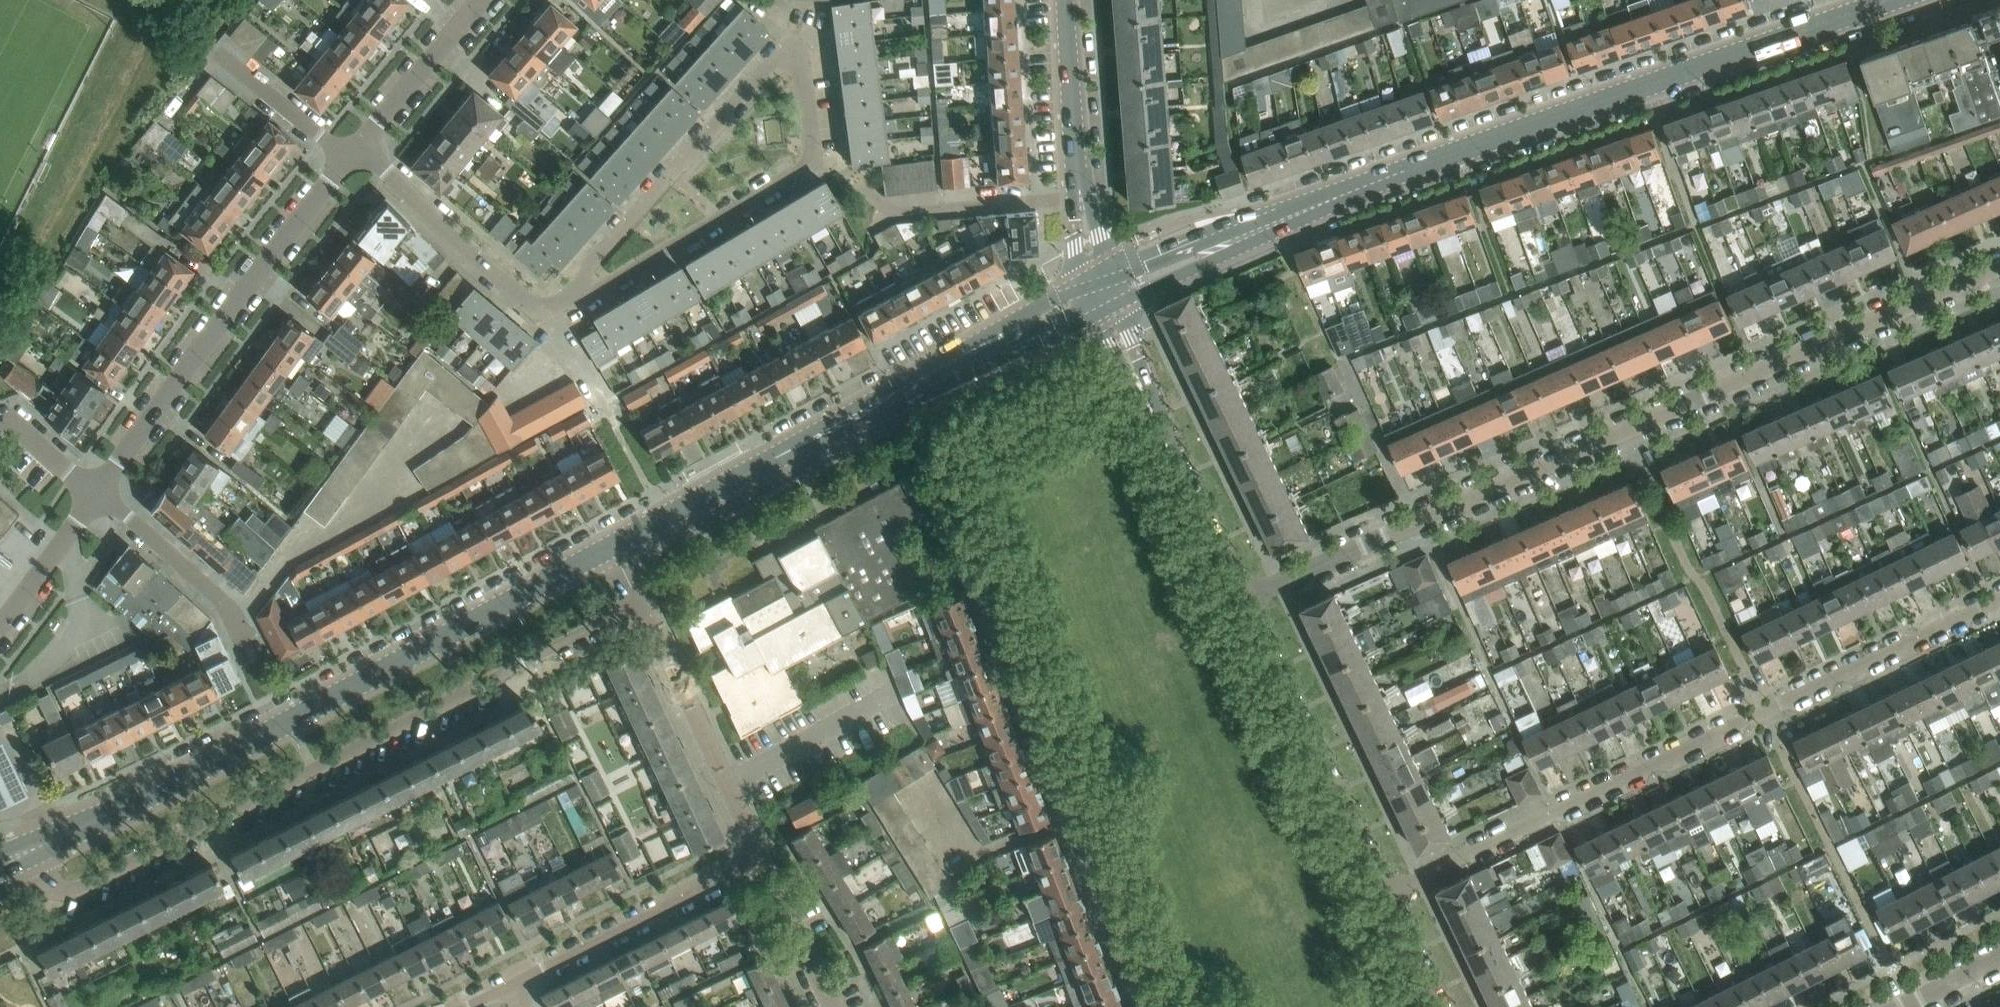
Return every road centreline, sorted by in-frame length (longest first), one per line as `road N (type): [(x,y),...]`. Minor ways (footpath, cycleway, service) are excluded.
road 1 (tertiary): [(1105,288),(1406,171),(1890,0)]
road 2 (residential): [(1243,602),(1999,265)]
road 3 (residential): [(643,614),(60,903),(35,851)]
road 4 (residential): [(1999,598),(1383,891)]
road 5 (tertiary): [(35,851),(611,549)]
road 6 (tertiary): [(611,549),(1105,288)]
road 7 (residential): [(1158,1006),(990,576)]
road 8 (residential): [(590,291),(589,267),(772,60),(792,54),(809,147),(809,162),(795,172)]
road 9 (residential): [(95,496),(355,153)]
road 10 (tertiary): [(1243,602),(1105,288)]
road 11 (tertiary): [(1383,891),(1243,602)]
road 12 (residential): [(590,291),(552,308),(525,299),(385,171),(355,153)]
road 13 (residential): [(763,858),(513,983)]
road 14 (residential): [(763,858),(643,614)]
road 15 (residential): [(845,170),(893,214),(1080,200)]
road 16 (residential): [(795,172),(590,291)]
road 17 (residential): [(239,640),(218,598),(95,496)]
road 18 (tertiary): [(1080,200),(1066,0)]
road 19 (residential): [(355,153),(478,0)]
road 20 (residential): [(833,1006),(763,858)]
road 21 (residential): [(0,623),(95,496)]
road 22 (tertiary): [(1439,1006),(1383,891)]
road 23 (residential): [(0,423),(95,496)]

